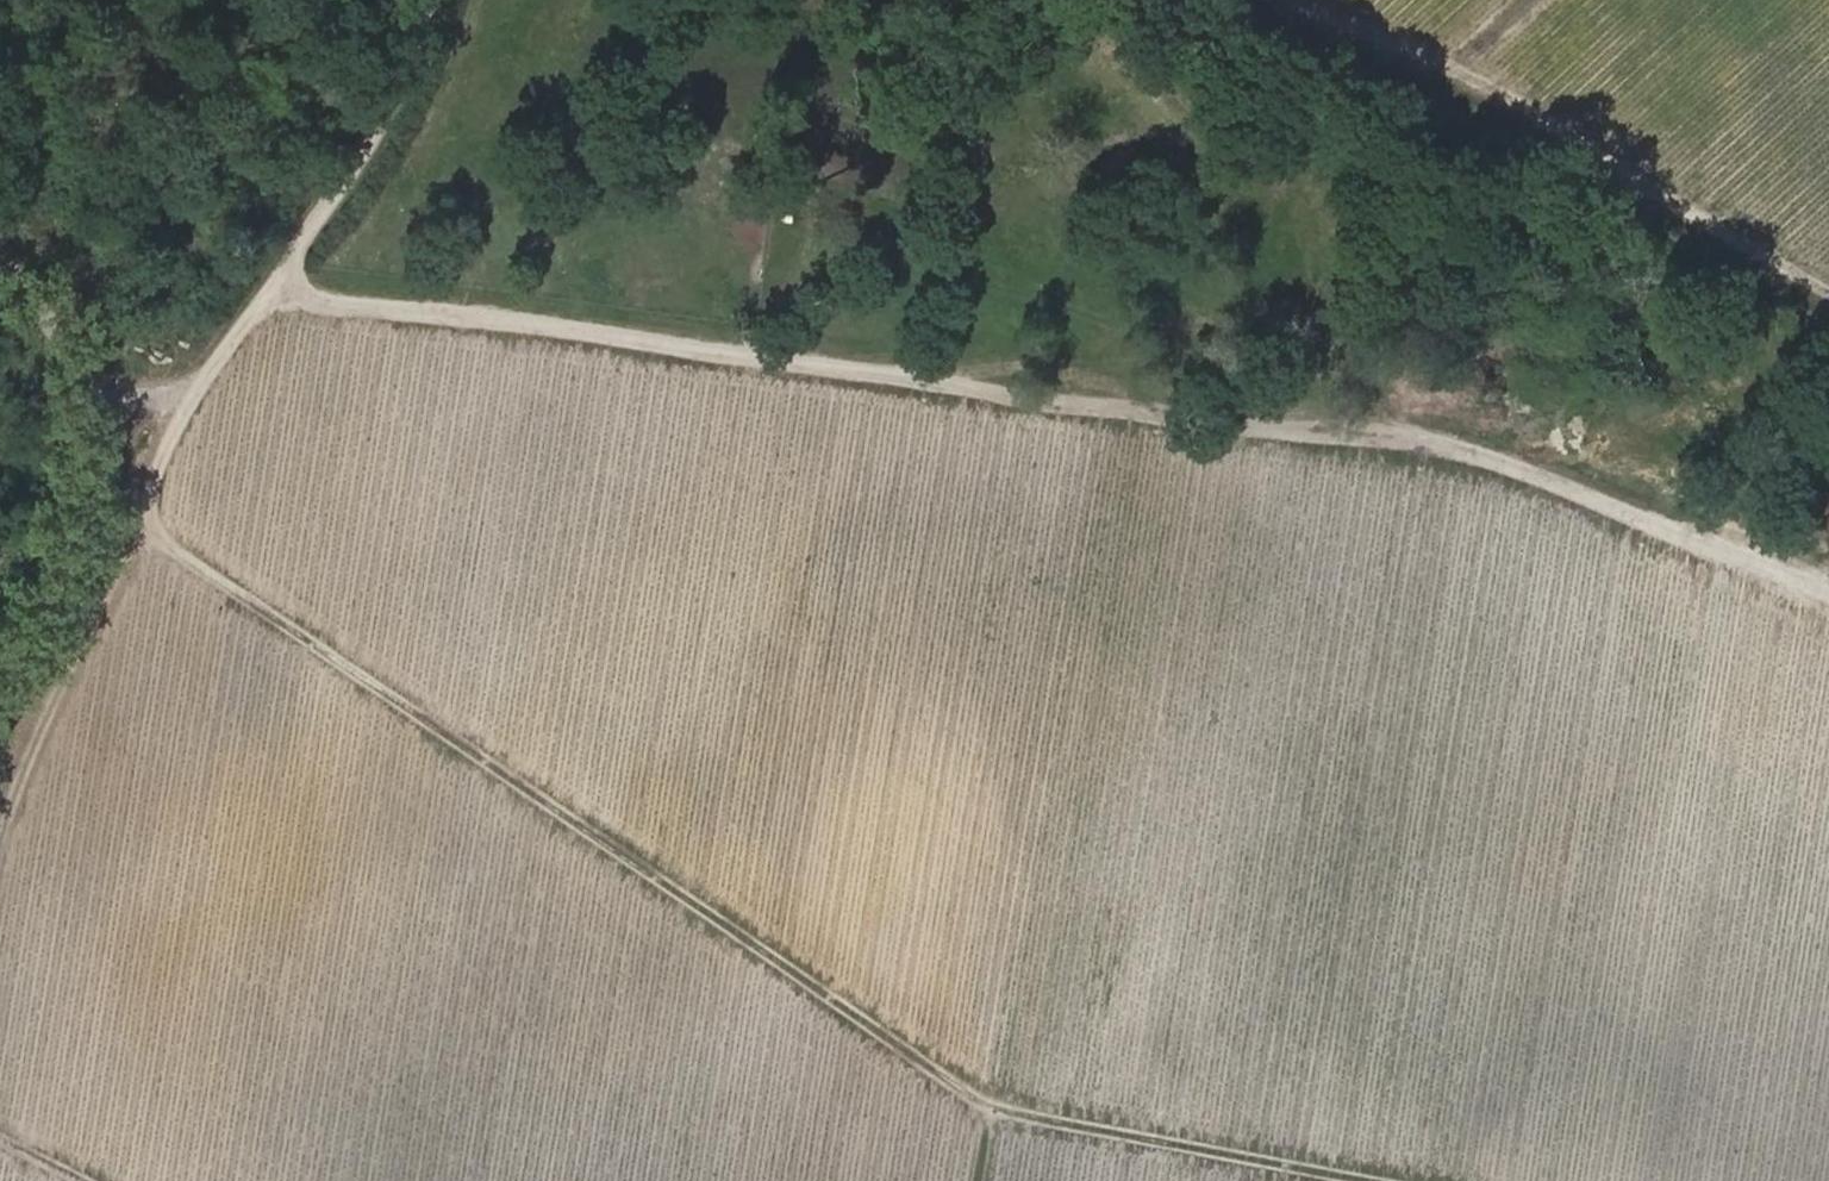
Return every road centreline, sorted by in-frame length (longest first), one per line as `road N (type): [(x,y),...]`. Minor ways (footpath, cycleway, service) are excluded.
road 1 (track): [(291,291),(874,378),(1462,450),(1697,538),(1828,608)]
road 2 (track): [(104,476),(988,1112)]
road 3 (unclassified): [(0,225),(49,263),(98,354),(104,476),(0,686)]
road 4 (track): [(1366,1180),(988,1112),(977,1180)]
road 5 (track): [(1424,99),(1536,0)]

